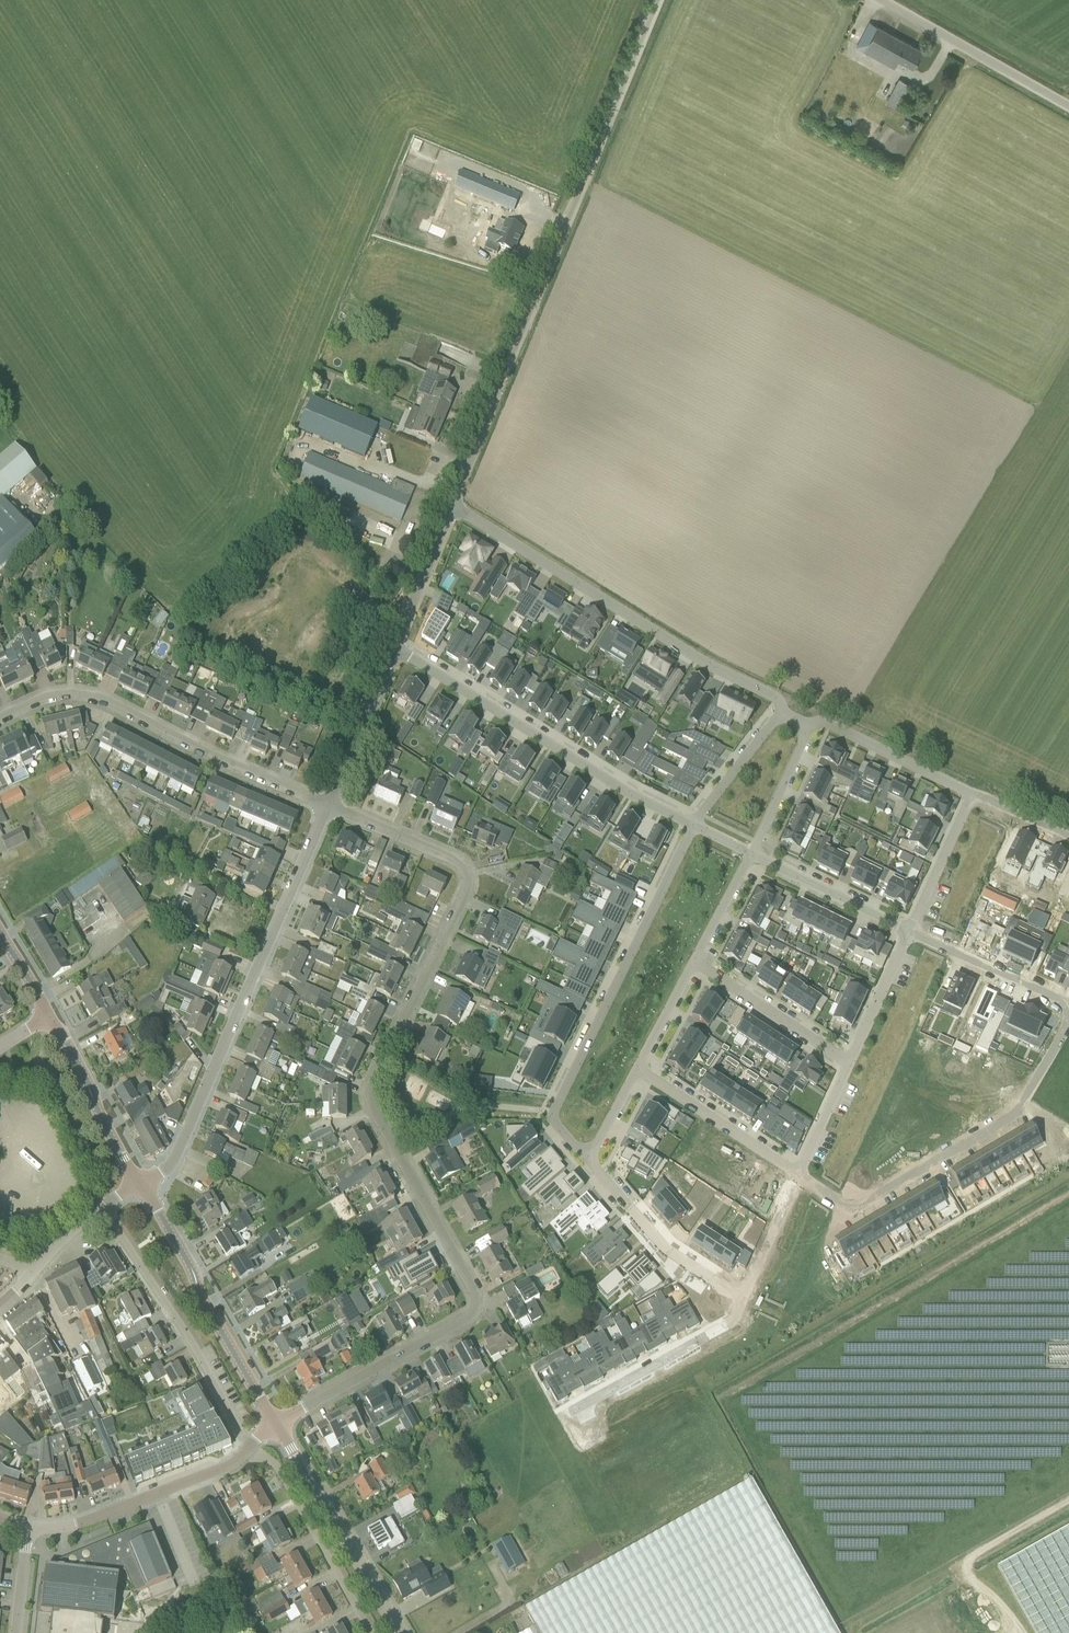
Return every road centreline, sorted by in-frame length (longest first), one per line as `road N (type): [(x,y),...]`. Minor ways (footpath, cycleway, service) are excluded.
road 1 (residential): [(276,1425),(471,1314),(476,1304),(369,1097),(466,874),(459,862),(328,807)]
road 2 (unclassified): [(450,504),(659,0)]
road 3 (unclassified): [(143,1184),(173,1166),(328,807)]
road 4 (unclassified): [(781,713),(770,694),(699,660),(450,504)]
road 5 (residential): [(586,1158),(553,1112),(693,825)]
road 6 (residential): [(328,807),(97,696),(68,689),(0,715)]
road 7 (residential): [(801,1172),(864,1206),(1017,1116),(1068,1025)]
road 8 (residential): [(392,647),(693,825)]
road 9 (residential): [(250,1447),(179,1322),(100,1210)]
road 10 (tertiary): [(399,1632),(276,1425)]
road 11 (residential): [(28,1531),(93,1517),(231,1464),(250,1447)]
road 12 (residential): [(376,1632),(285,1475),(250,1447)]
road 13 (unclassified): [(1068,108),(877,0)]
road 14 (residential): [(746,1298),(666,1250),(586,1158)]
road 15 (tertiary): [(276,1425),(170,1241)]
road 16 (residential): [(577,1410),(730,1326),(746,1298)]
road 17 (residential): [(636,1072),(801,1172)]
road 18 (residential): [(850,1063),(694,962)]
road 19 (unclassified): [(970,795),(829,723),(808,730)]
road 20 (residential): [(751,854),(912,930)]
road 21 (residential): [(1068,1007),(912,930)]
road 22 (unclassified): [(328,807),(392,647)]
road 23 (unclassified): [(392,647),(450,504)]
road 24 (residential): [(970,795),(912,930)]
road 25 (residential): [(912,930),(850,1063)]
road 26 (residential): [(693,825),(781,713)]
road 27 (residential): [(746,1298),(801,1172)]
road 28 (residential): [(808,730),(751,854)]
road 29 (tertiary): [(111,1130),(51,1016)]
road 30 (residential): [(694,962),(636,1072)]
road 31 (residential): [(751,854),(694,962)]

